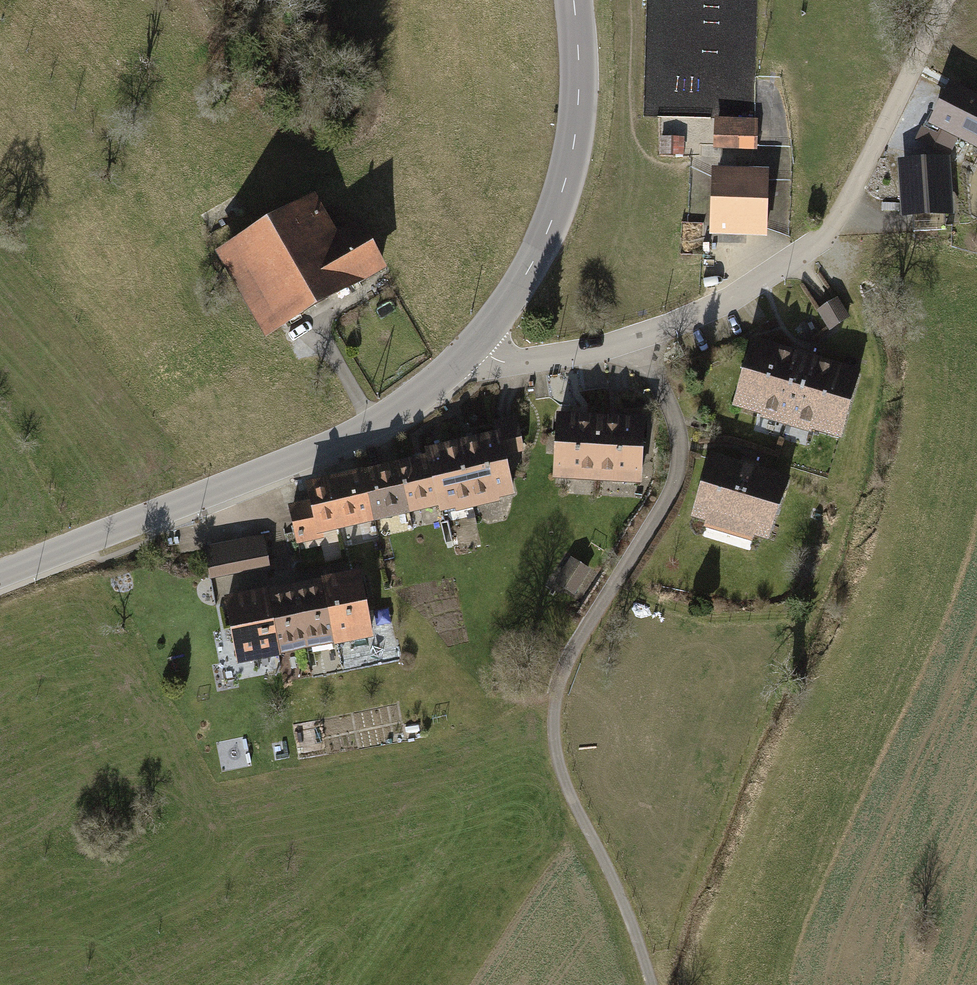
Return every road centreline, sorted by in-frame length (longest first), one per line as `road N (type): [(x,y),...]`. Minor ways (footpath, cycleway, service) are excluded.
road 1 (track): [(636,338),(677,427),(677,473),(581,641),(554,728),(565,784),(626,910),(651,984)]
road 2 (unclassified): [(946,0),(839,214),(806,251),(718,304),(616,344),(509,362),(472,345)]
road 3 (tertiary): [(472,345),(435,383),(373,425),(0,575)]
road 4 (tertiary): [(574,0),(576,131),(560,200),(534,257),(472,345)]

